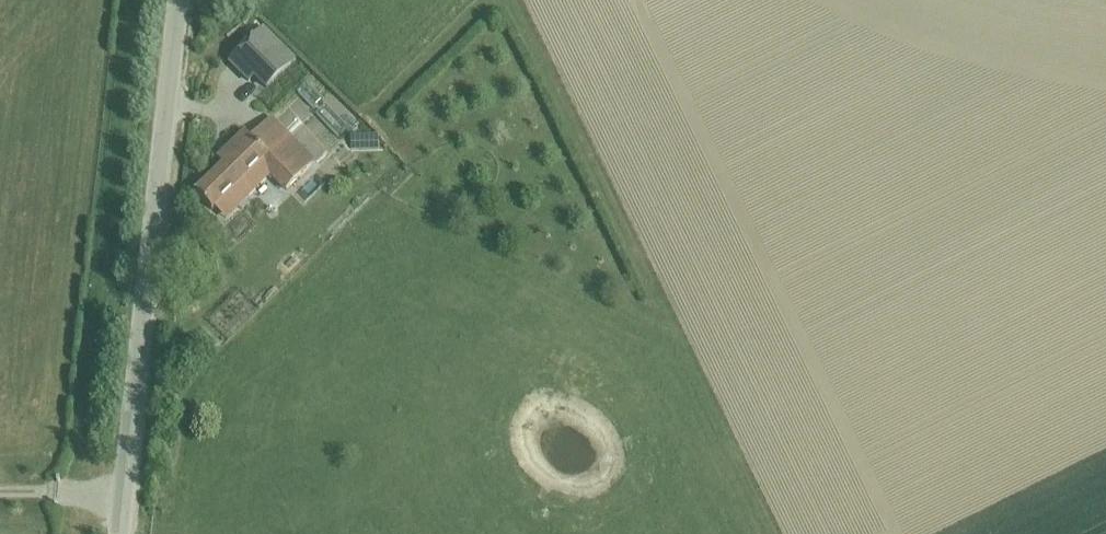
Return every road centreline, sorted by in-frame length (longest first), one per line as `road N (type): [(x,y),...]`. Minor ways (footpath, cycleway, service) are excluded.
road 1 (tertiary): [(123,533),(181,0)]

